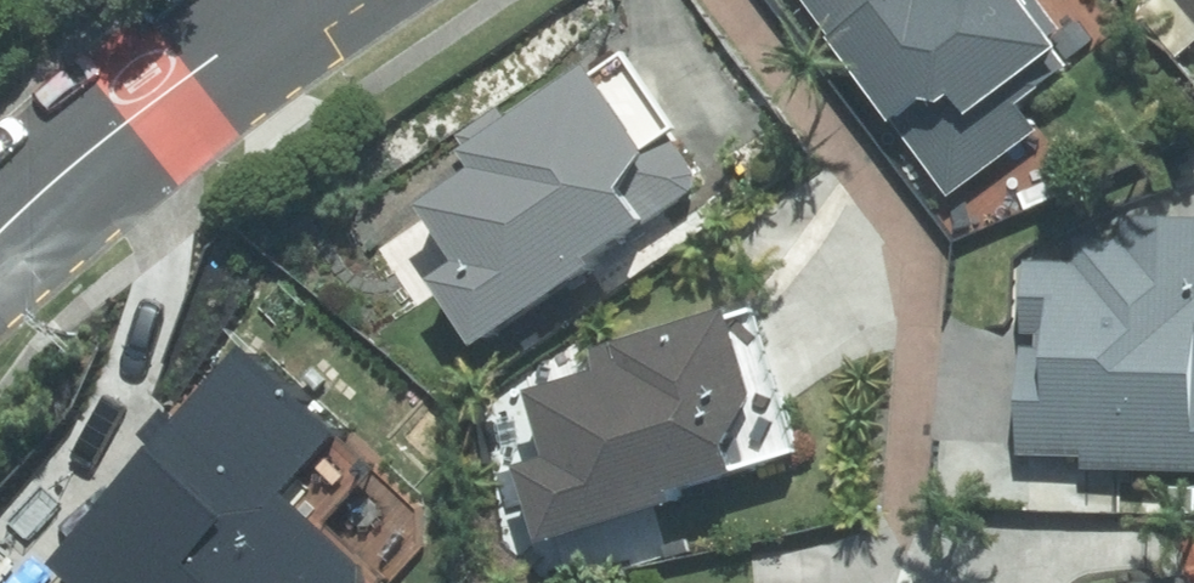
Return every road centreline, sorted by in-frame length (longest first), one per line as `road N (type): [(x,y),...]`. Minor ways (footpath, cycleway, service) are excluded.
road 1 (tertiary): [(295,0),(49,185),(0,237)]

